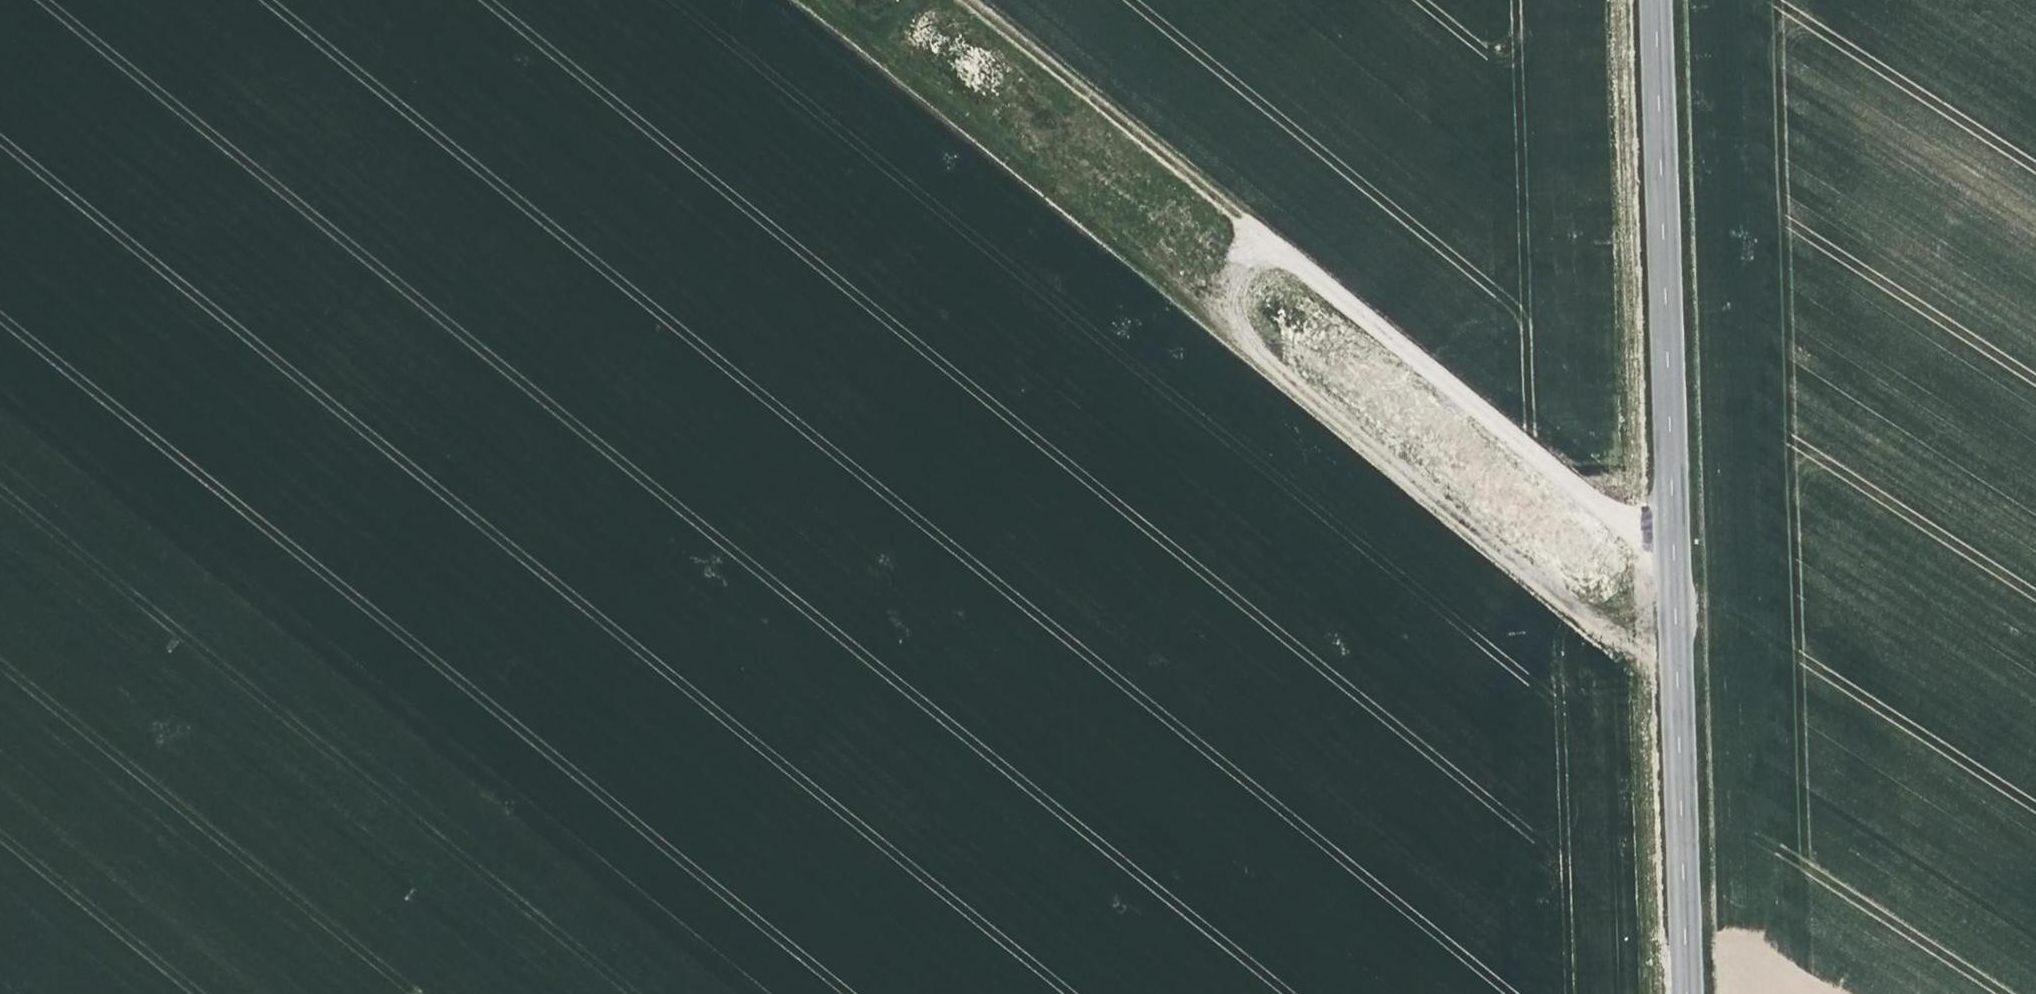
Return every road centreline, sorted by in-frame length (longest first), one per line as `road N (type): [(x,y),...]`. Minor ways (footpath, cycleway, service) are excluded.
road 1 (tertiary): [(1646,0),(1684,993)]
road 2 (track): [(1251,229),(962,0)]

